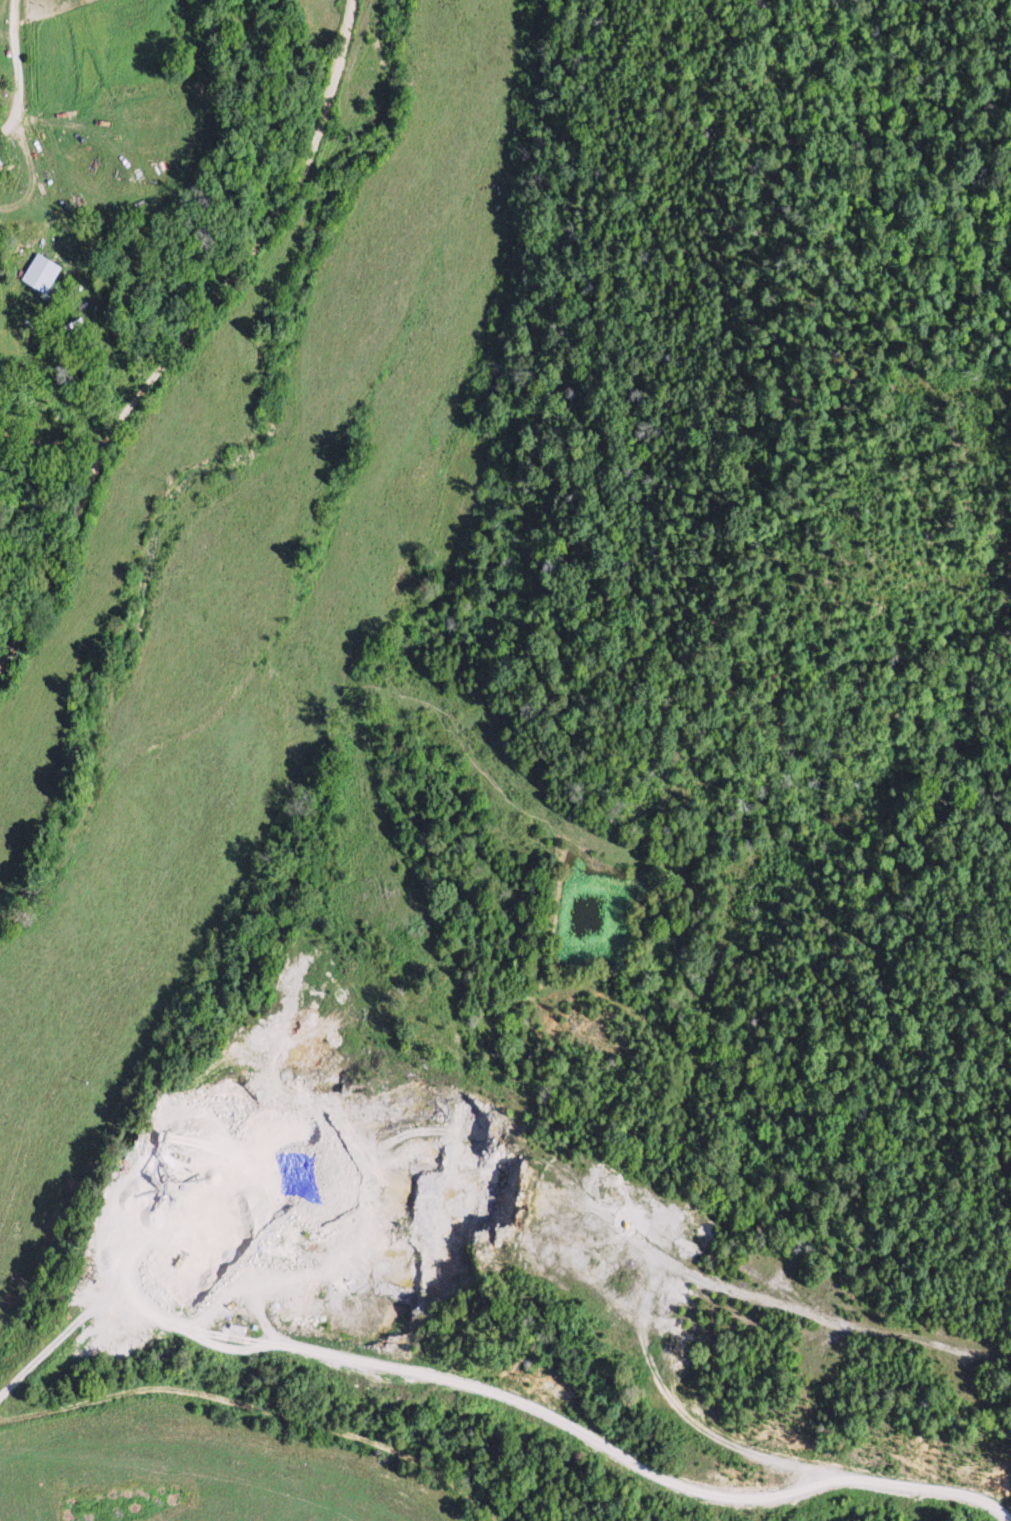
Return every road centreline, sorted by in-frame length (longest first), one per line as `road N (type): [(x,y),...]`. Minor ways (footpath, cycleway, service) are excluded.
road 1 (residential): [(0,1387),(55,1324),(257,1212),(433,1201),(875,1335),(1010,1347)]
road 2 (residential): [(0,599),(188,244),(279,169),(321,30),(321,0)]
road 3 (residential): [(11,125),(18,97),(8,50),(10,0)]

